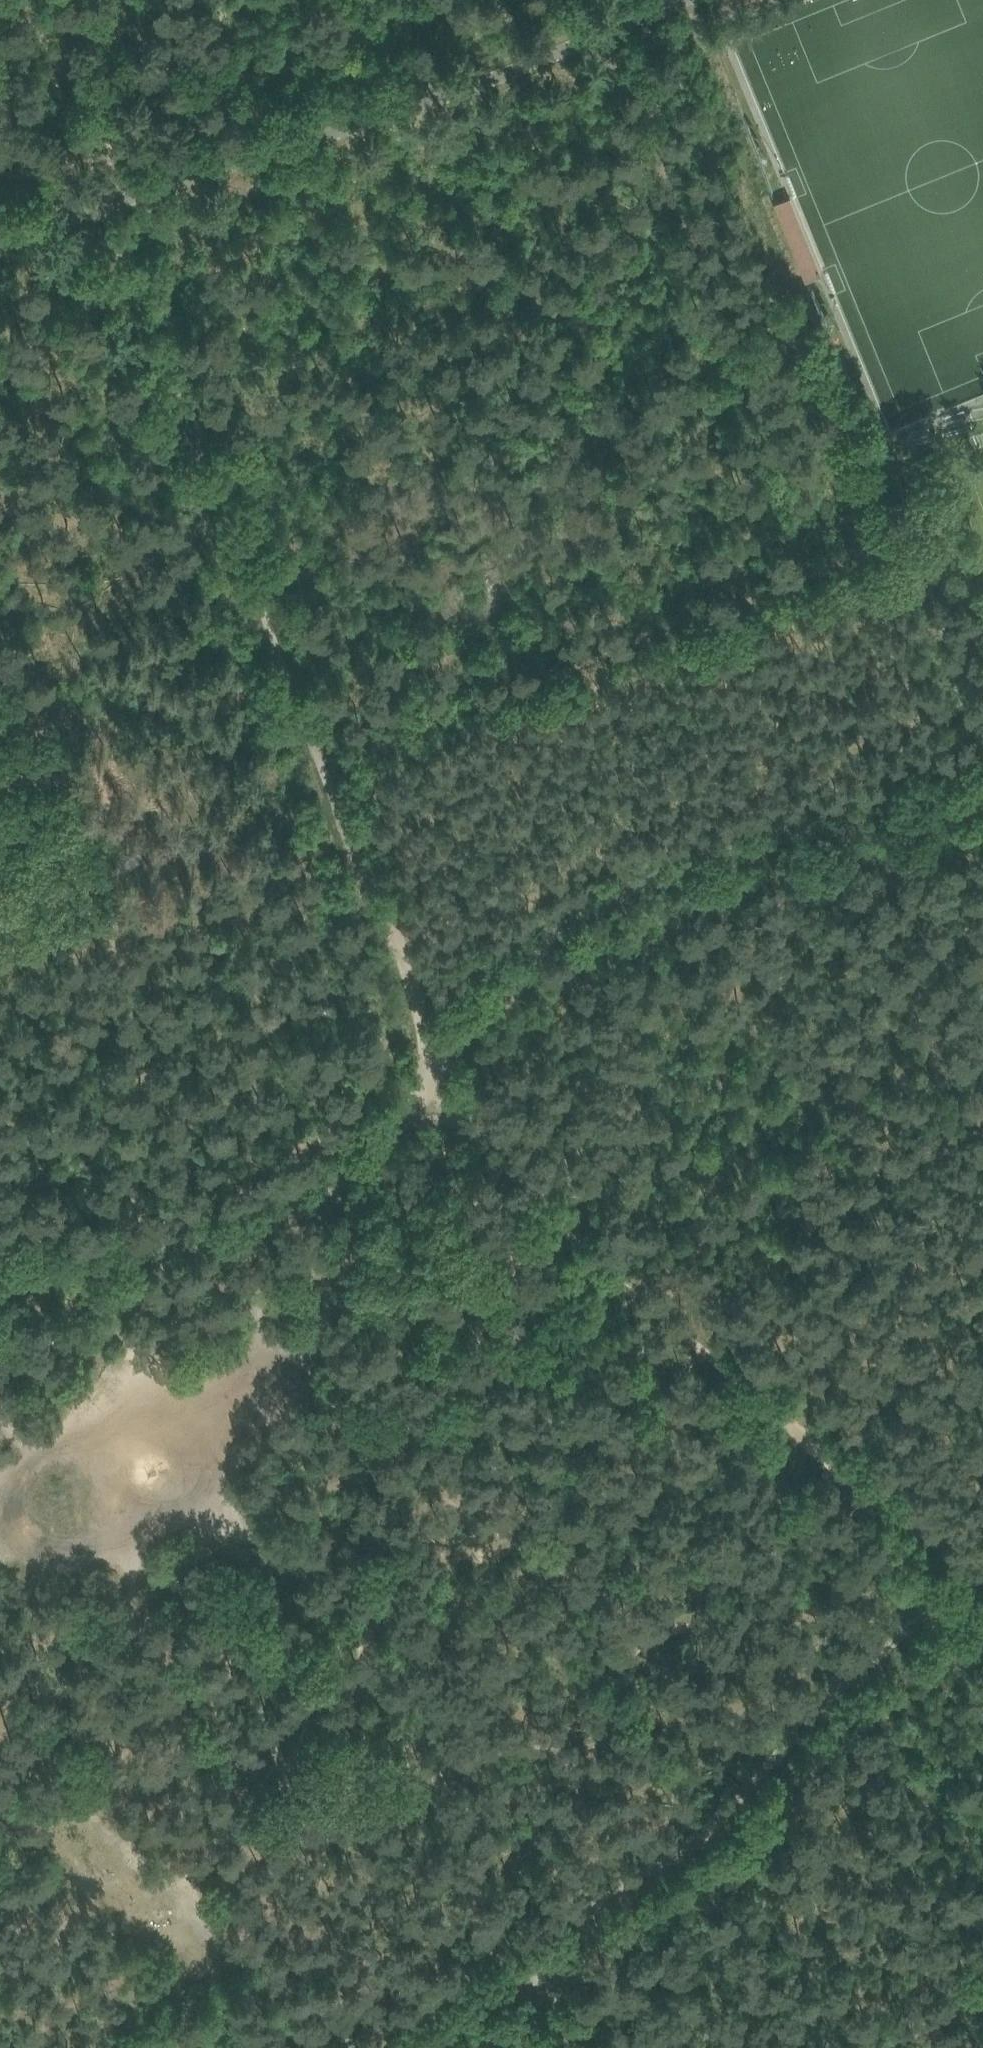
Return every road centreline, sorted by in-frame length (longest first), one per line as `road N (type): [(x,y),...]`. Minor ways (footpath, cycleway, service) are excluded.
road 1 (track): [(454,2047),(982,1565)]
road 2 (track): [(104,211),(125,302),(333,771)]
road 3 (track): [(968,795),(791,832),(537,954),(449,1066)]
road 4 (track): [(449,1066),(488,1134),(627,1290),(771,1396)]
road 5 (track): [(321,1193),(246,1237),(0,1261)]
road 6 (track): [(333,771),(449,1066)]
road 7 (track): [(104,211),(122,0)]
road 8 (track): [(449,1066),(321,1193)]
road 9 (track): [(835,1449),(982,1547)]

